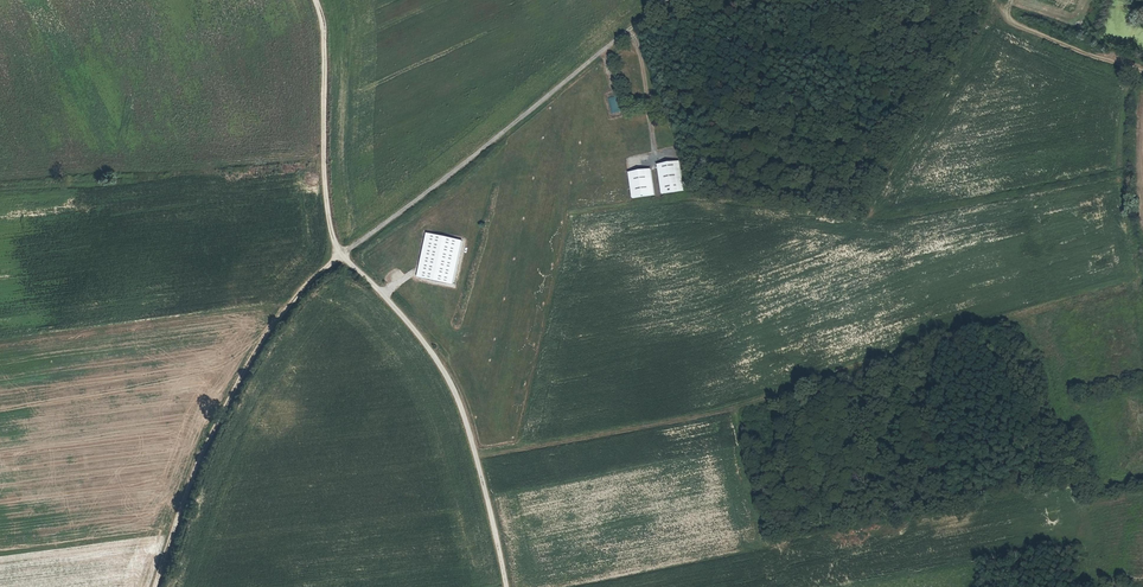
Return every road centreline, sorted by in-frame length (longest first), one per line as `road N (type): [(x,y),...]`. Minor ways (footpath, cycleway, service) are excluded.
road 1 (track): [(473,461),(747,411),(995,322)]
road 2 (track): [(342,254),(667,0)]
road 3 (track): [(154,586),(190,483),(242,373),(285,311),(342,254)]
road 4 (track): [(342,254),(414,330),(454,389),(506,586)]
road 5 (track): [(314,0),(324,58),(325,187),(342,254)]
road 6 (track): [(994,0),(1020,28),(1142,72)]
road 7 (track): [(628,29),(644,73),(655,152)]

